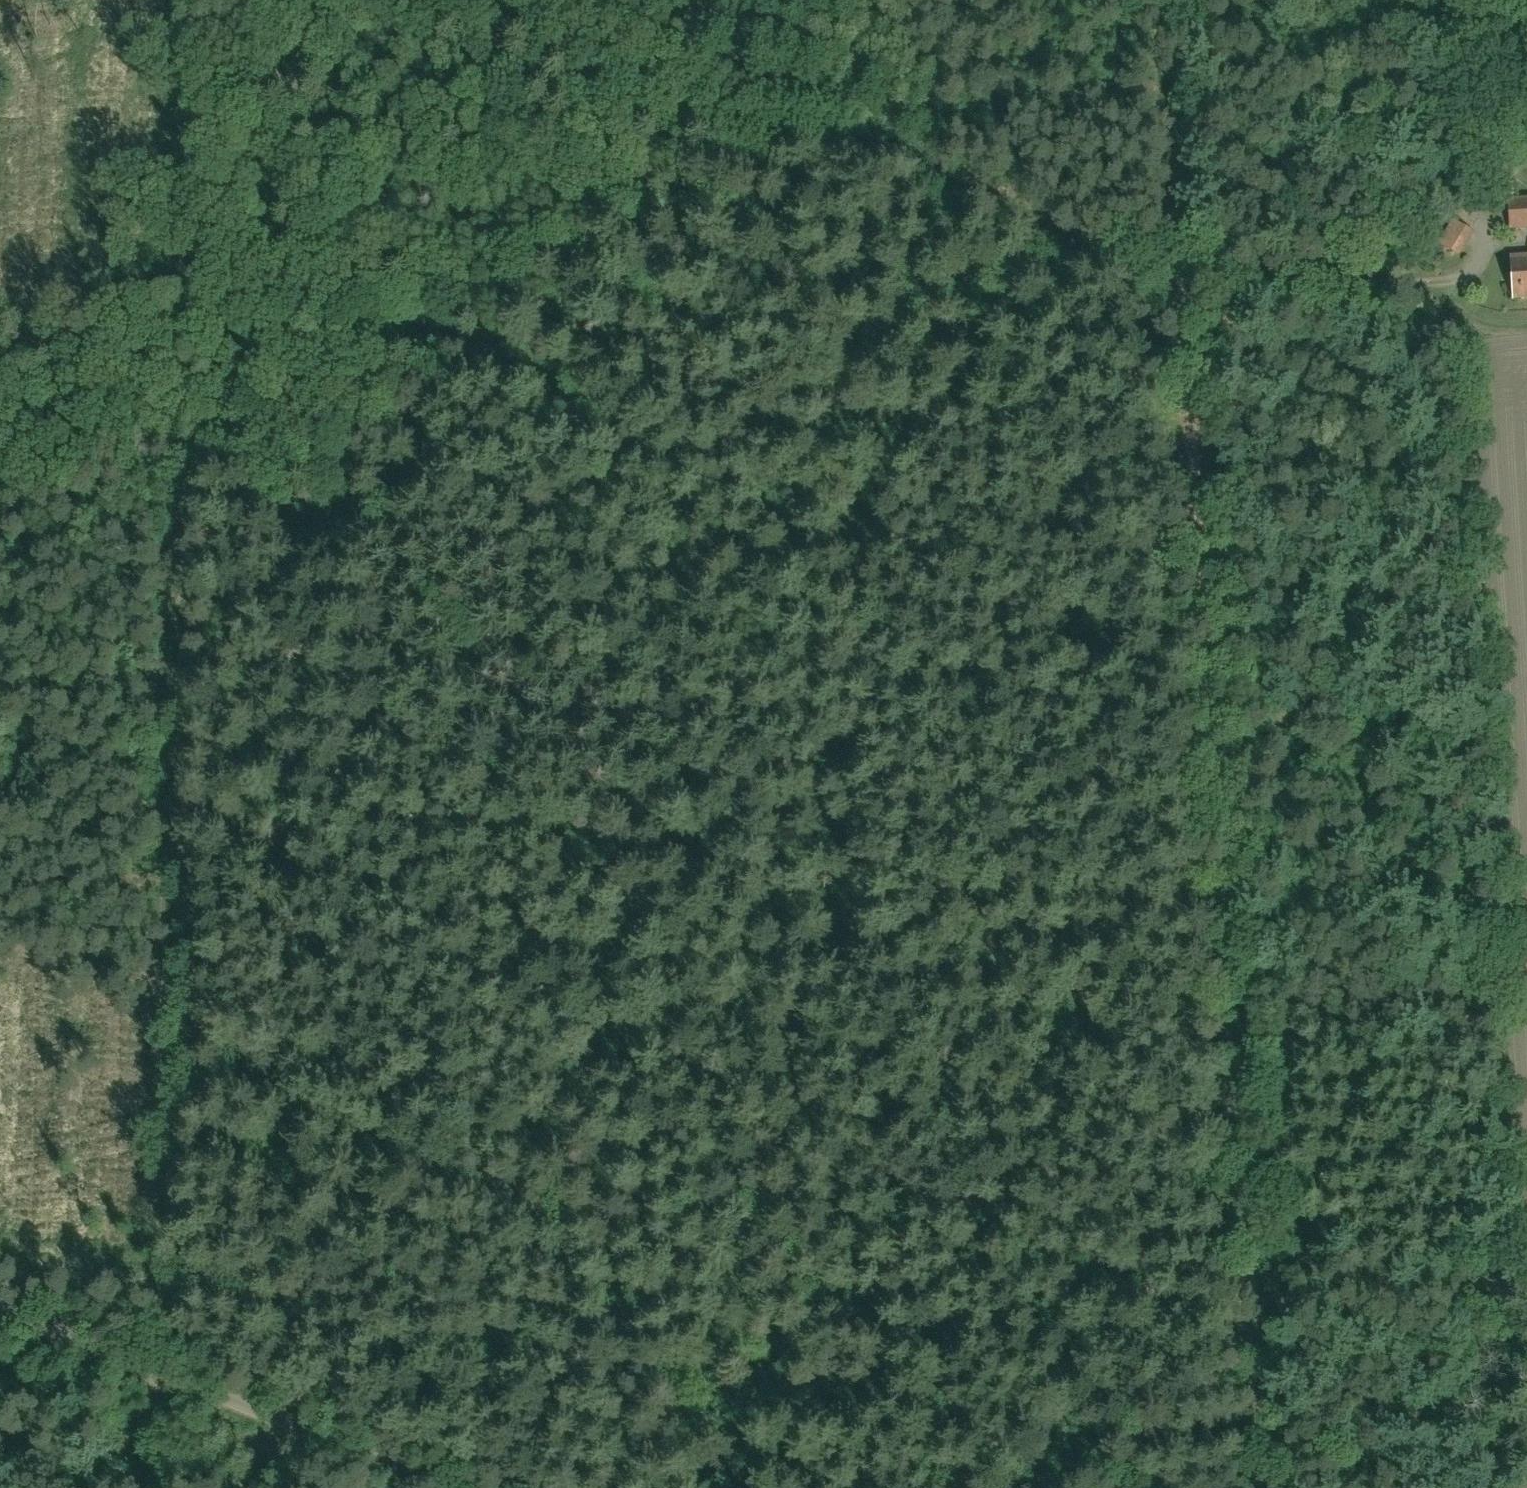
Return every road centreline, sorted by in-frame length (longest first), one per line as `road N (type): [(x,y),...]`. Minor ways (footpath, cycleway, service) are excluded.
road 1 (track): [(1228,1487),(1174,282),(1508,271)]
road 2 (unclassified): [(481,1487),(0,1300)]

